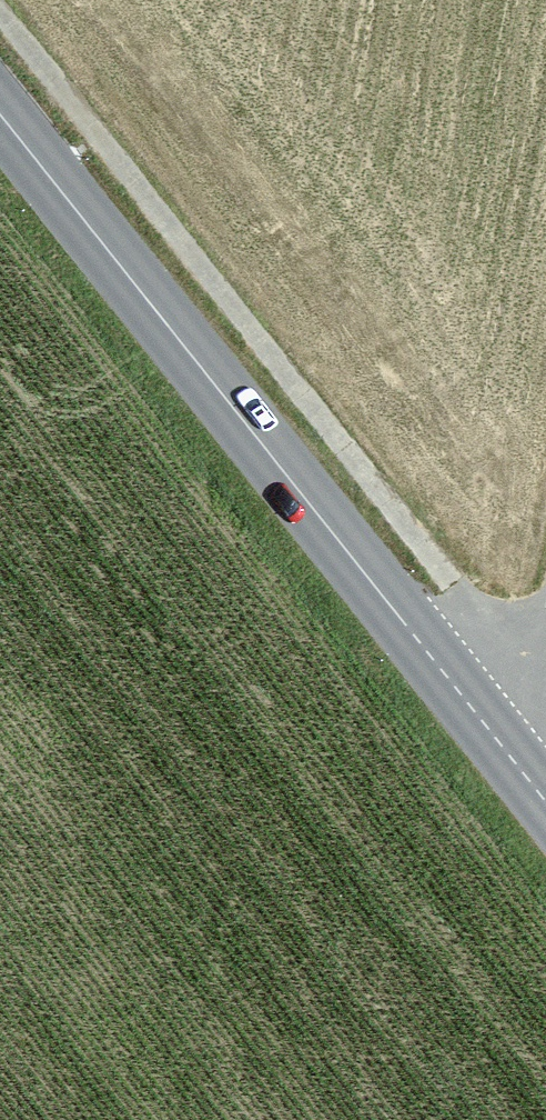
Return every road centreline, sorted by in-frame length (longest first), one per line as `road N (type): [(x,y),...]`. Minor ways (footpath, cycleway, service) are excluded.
road 1 (tertiary): [(0,127),(50,163),(545,807)]
road 2 (track): [(0,18),(525,682)]
road 3 (track): [(510,761),(545,569)]

